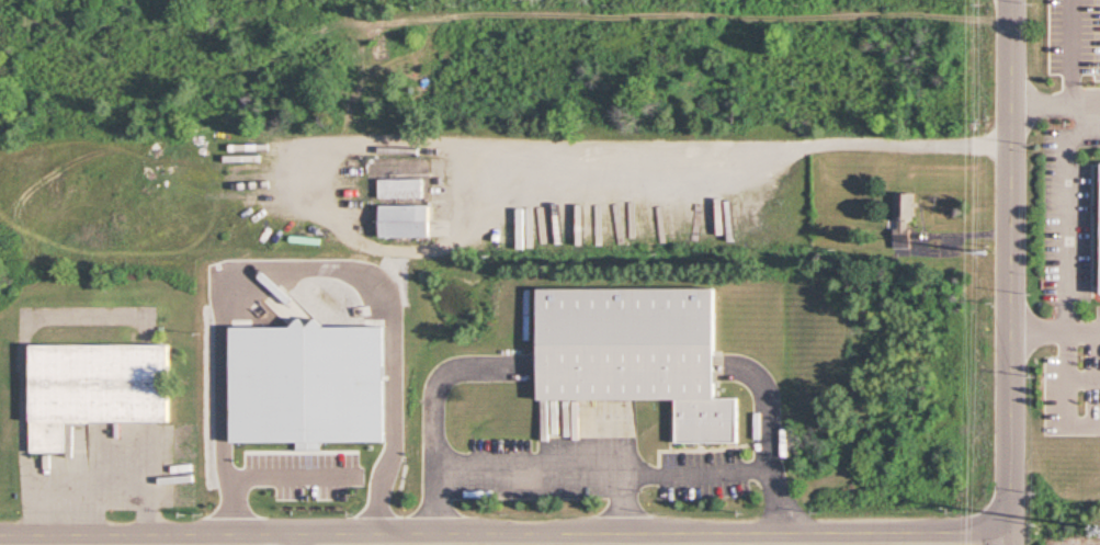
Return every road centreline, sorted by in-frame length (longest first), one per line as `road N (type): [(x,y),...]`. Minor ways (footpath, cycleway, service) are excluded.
road 1 (residential): [(1018,530),(0,533)]
road 2 (track): [(1008,20),(407,0)]
road 3 (residential): [(1010,0),(1017,544)]

